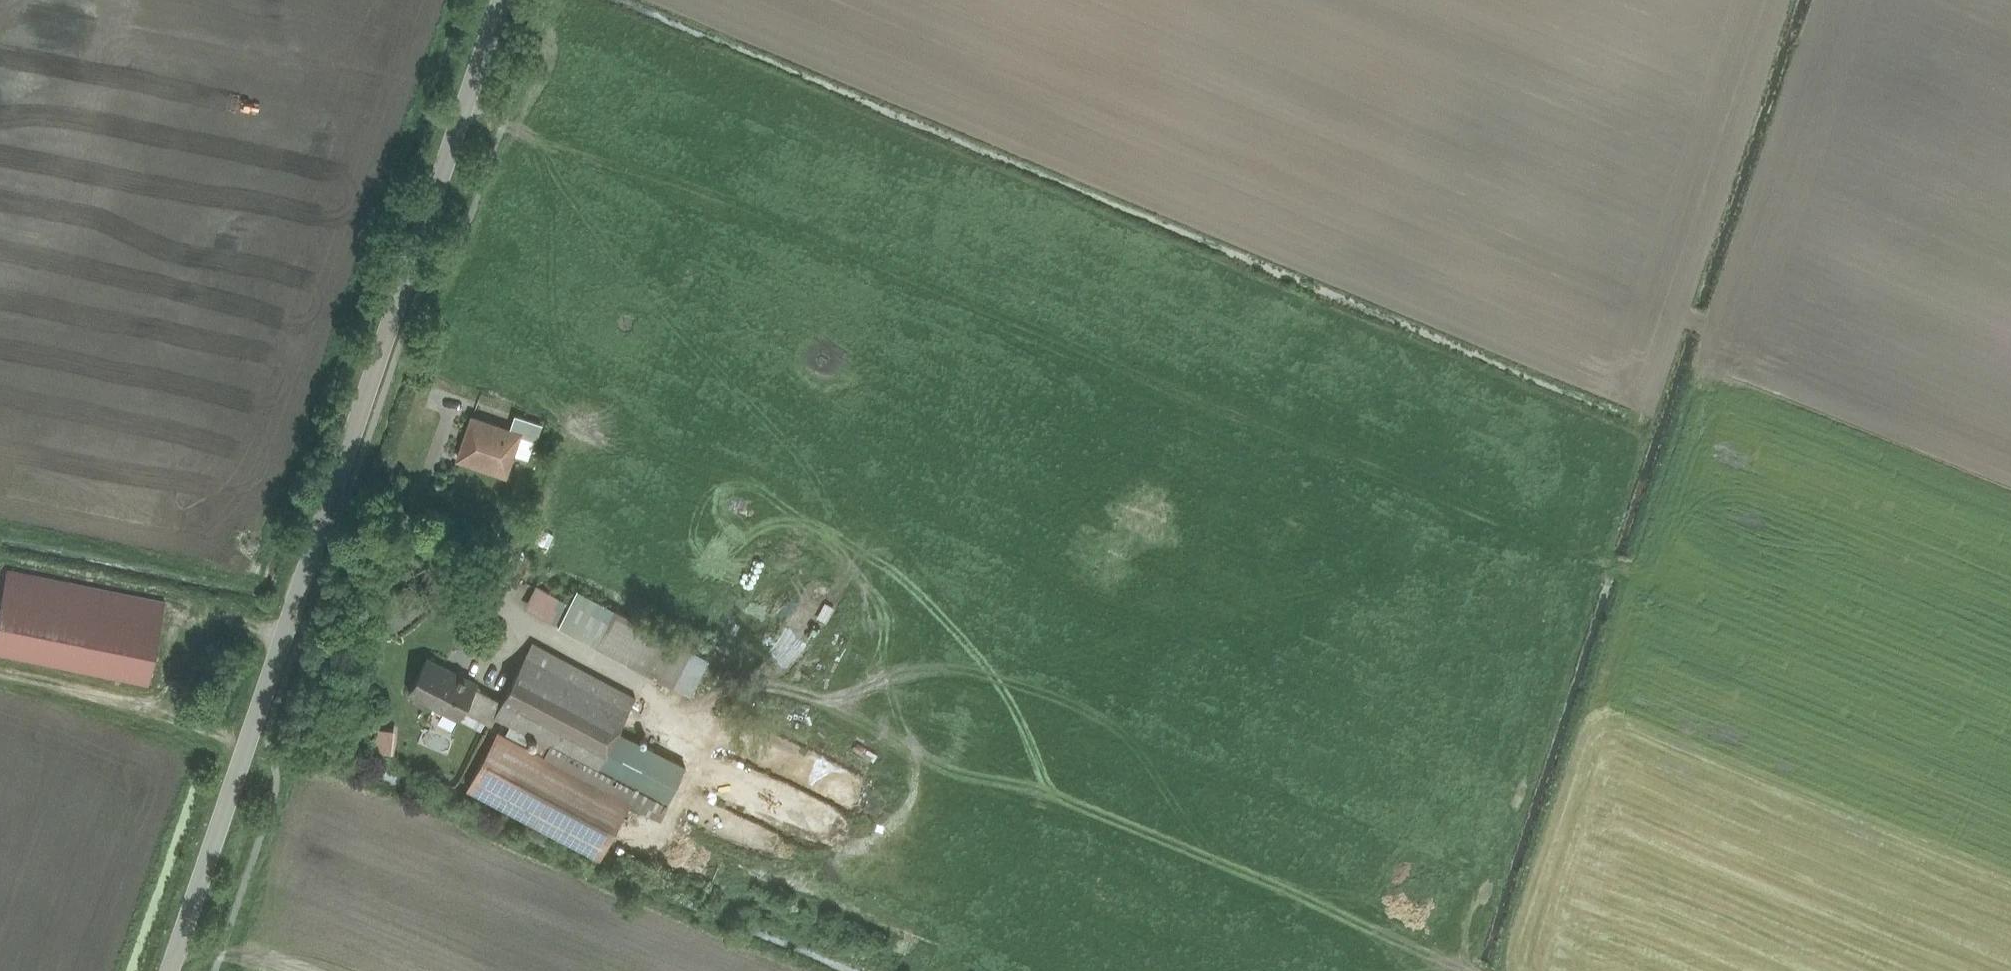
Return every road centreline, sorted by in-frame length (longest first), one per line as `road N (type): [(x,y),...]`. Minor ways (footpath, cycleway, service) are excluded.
road 1 (secondary): [(169,970),(502,0)]

